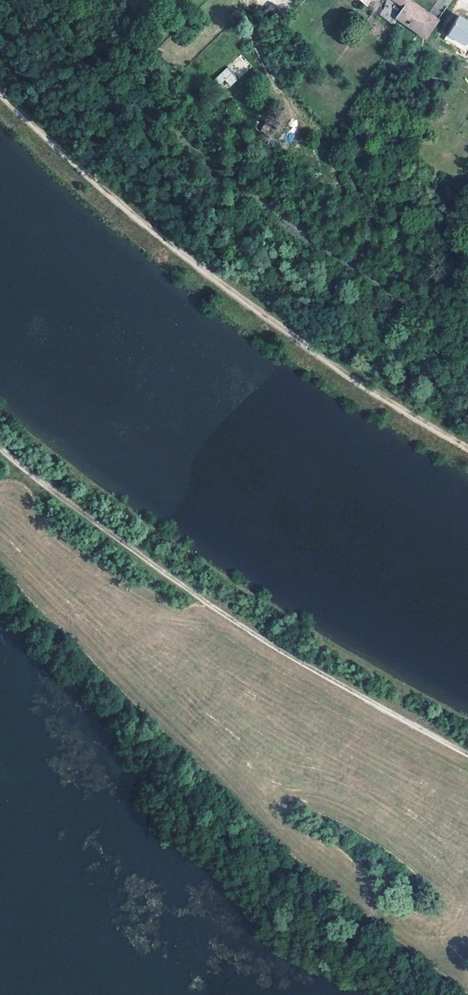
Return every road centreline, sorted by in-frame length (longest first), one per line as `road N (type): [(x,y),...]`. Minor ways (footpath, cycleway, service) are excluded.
road 1 (track): [(467,447),(353,378),(172,247),(0,94)]
road 2 (track): [(467,752),(266,641),(0,448)]

